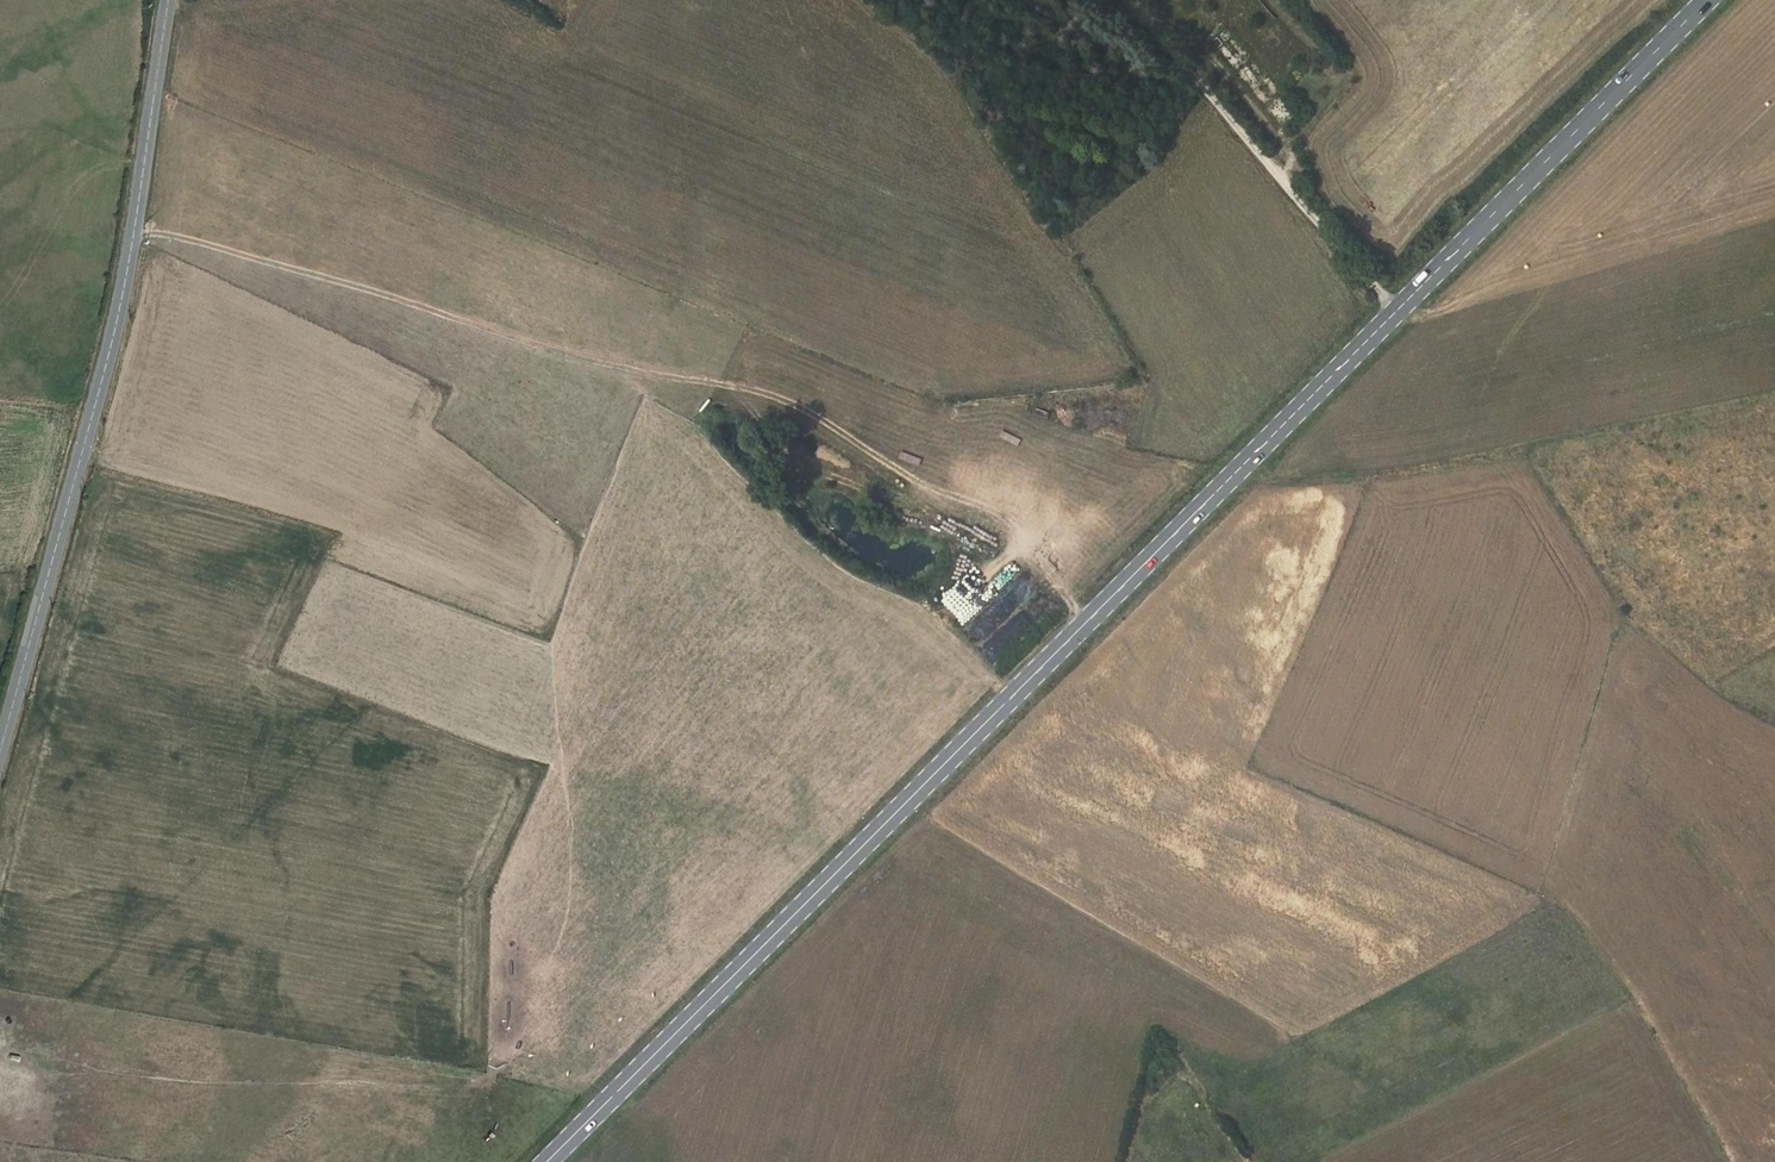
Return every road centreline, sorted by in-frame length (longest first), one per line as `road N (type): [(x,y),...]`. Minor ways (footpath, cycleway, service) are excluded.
road 1 (primary): [(546,1161),(1705,0)]
road 2 (primary): [(0,769),(114,332),(166,0)]

